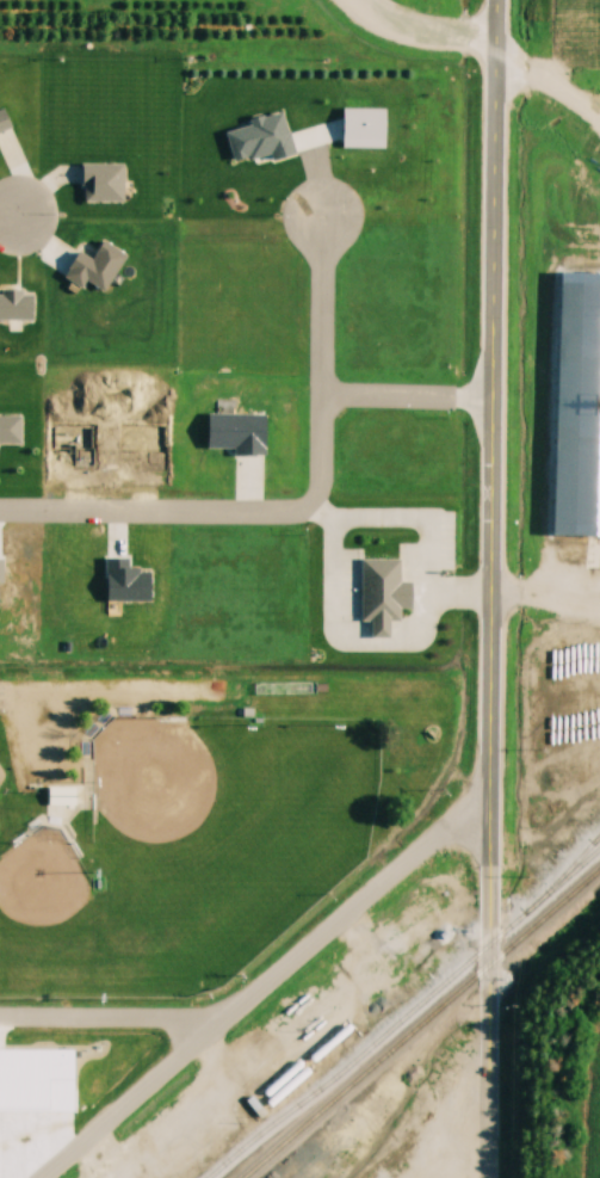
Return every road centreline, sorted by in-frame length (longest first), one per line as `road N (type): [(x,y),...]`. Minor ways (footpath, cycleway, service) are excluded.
road 1 (tertiary): [(493,813),(503,0)]
road 2 (residential): [(41,1177),(421,856),(493,813)]
road 3 (residential): [(0,512),(292,512),(317,499),(324,431),(344,400),(366,393),(497,397)]
road 4 (tertiary): [(492,1177),(493,813)]
road 5 (residential): [(324,431),(326,232),(313,196)]
road 6 (residential): [(217,1029),(184,1019),(0,1019)]

